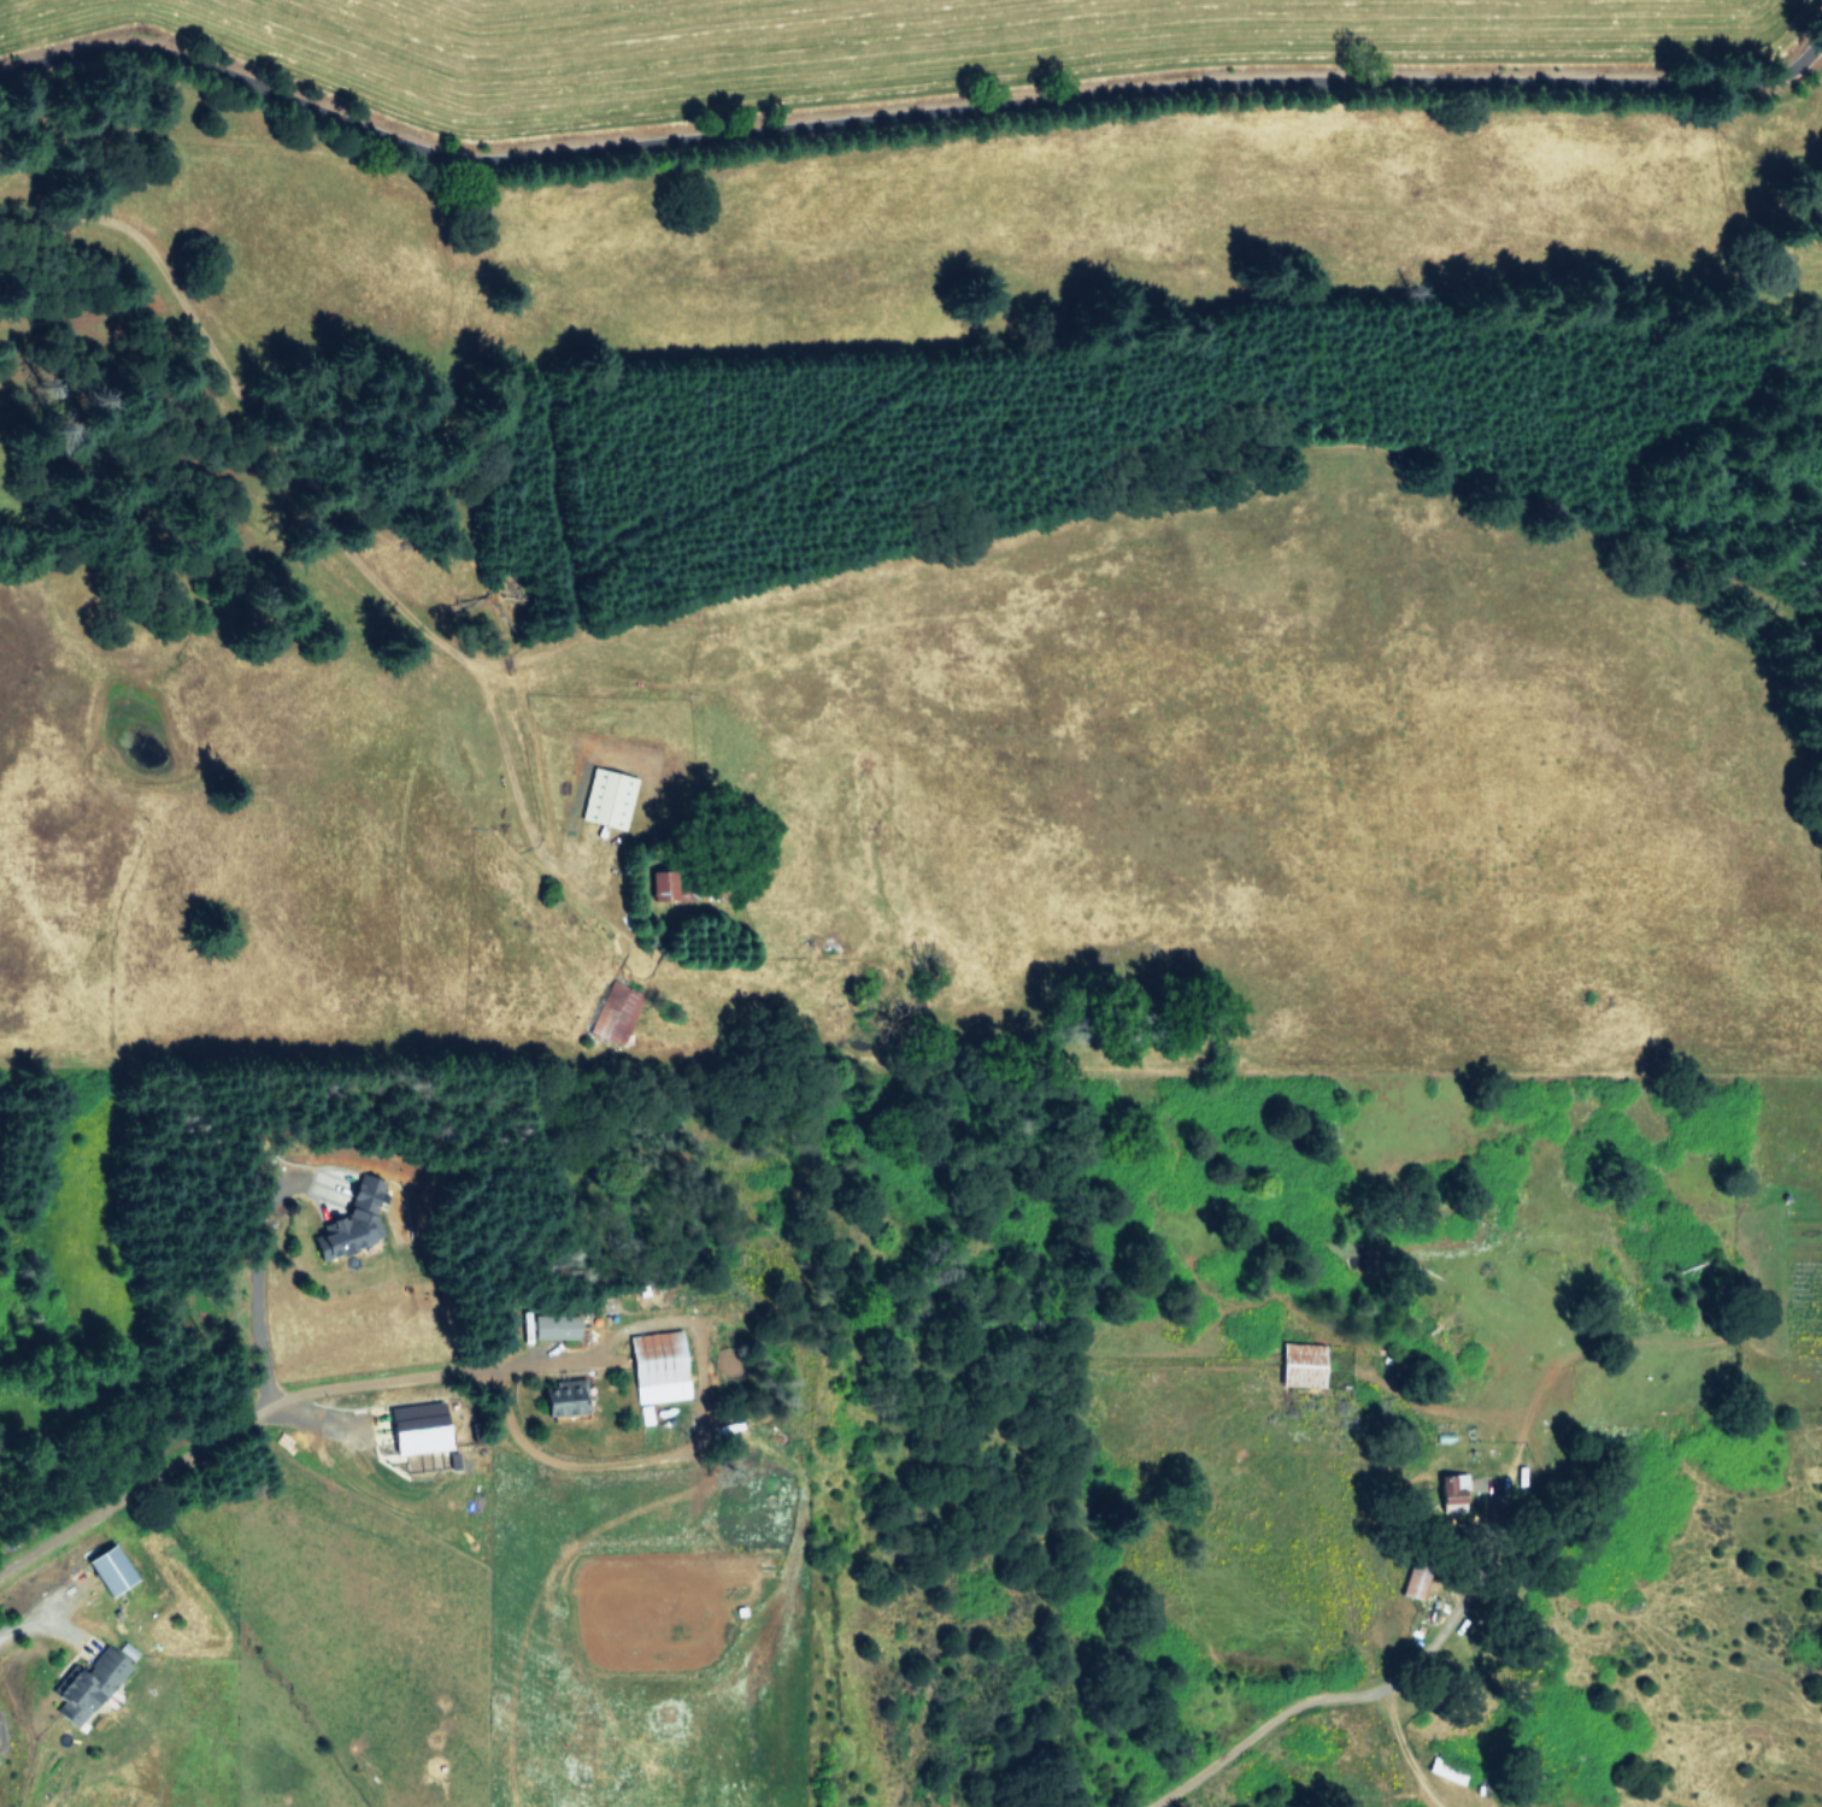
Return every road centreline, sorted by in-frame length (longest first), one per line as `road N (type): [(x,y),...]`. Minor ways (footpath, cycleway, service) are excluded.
road 1 (residential): [(0,69),(142,41),(199,52),(449,153),(1197,87),(1741,83),(1786,77),(1821,40)]

